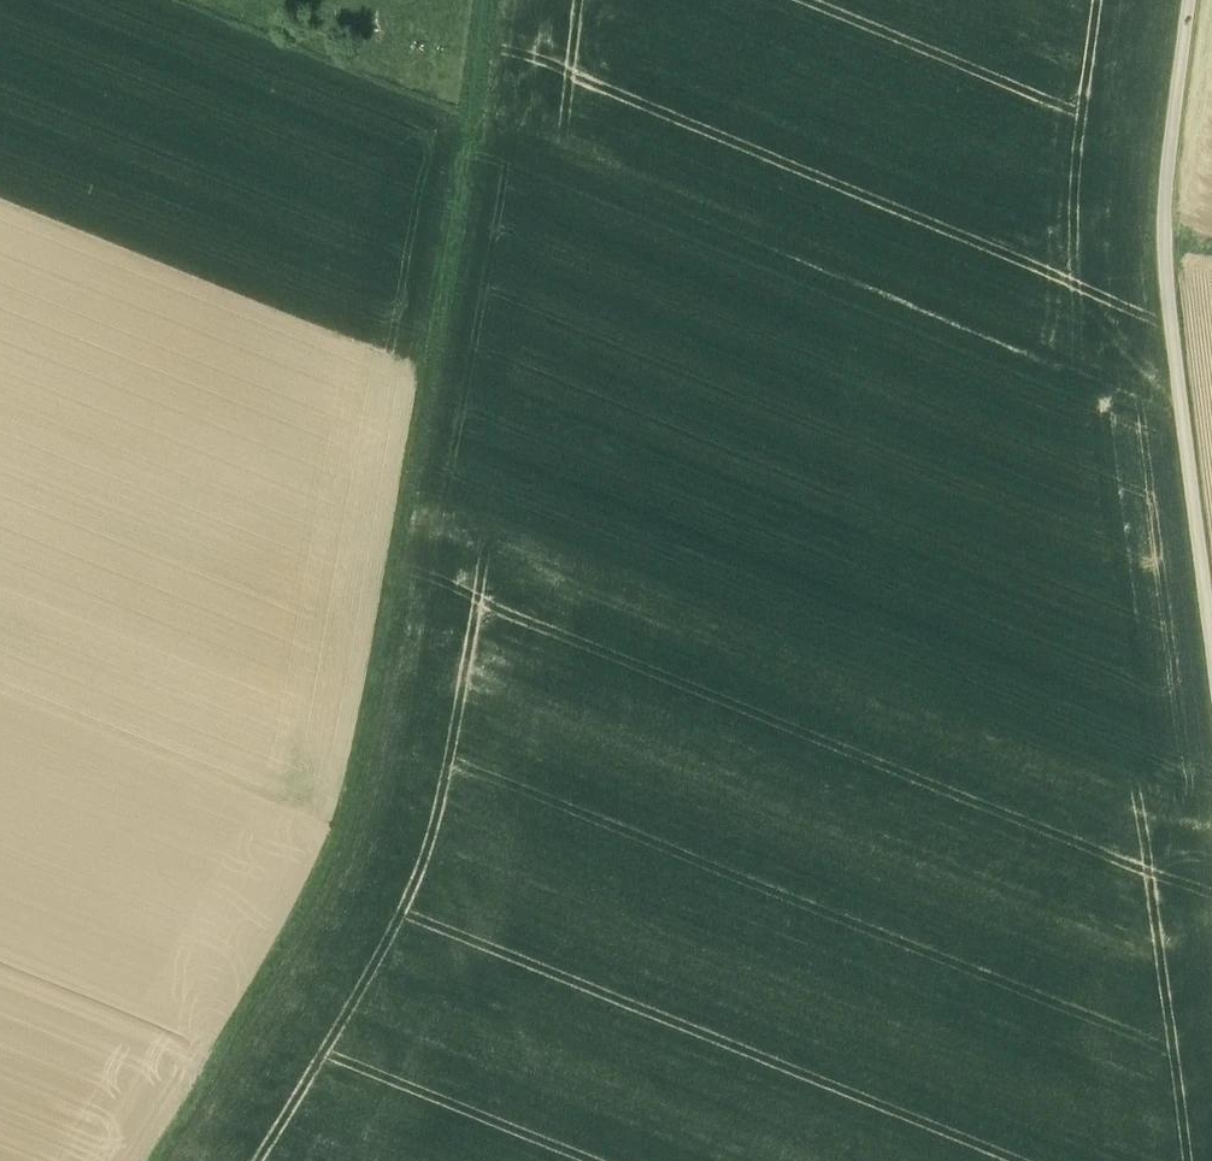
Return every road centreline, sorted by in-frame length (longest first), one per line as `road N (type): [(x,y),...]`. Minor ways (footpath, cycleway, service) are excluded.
road 1 (track): [(497,0),(394,662),(355,839),(228,1071),(164,1160)]
road 2 (track): [(1211,638),(1164,237),(1191,0)]

